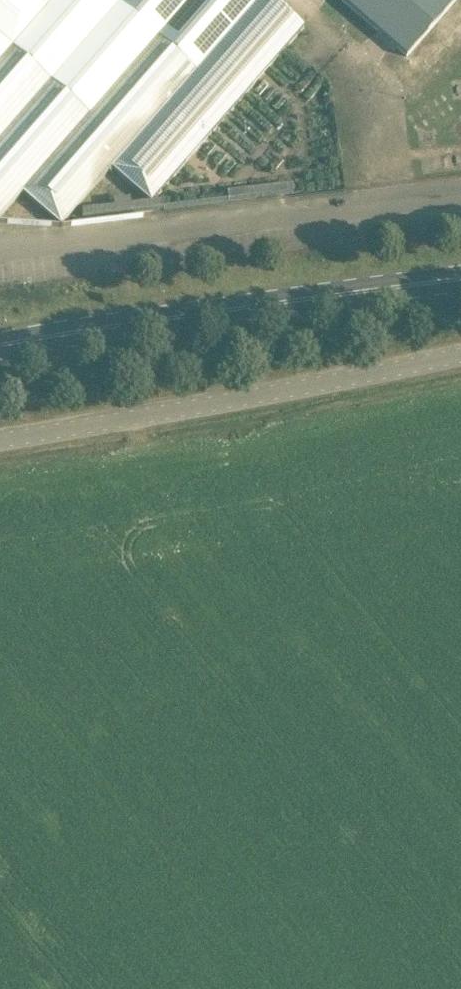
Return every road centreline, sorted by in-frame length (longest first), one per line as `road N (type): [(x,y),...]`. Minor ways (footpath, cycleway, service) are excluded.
road 1 (unclassified): [(0,441),(460,353)]
road 2 (primary): [(0,346),(460,278)]

